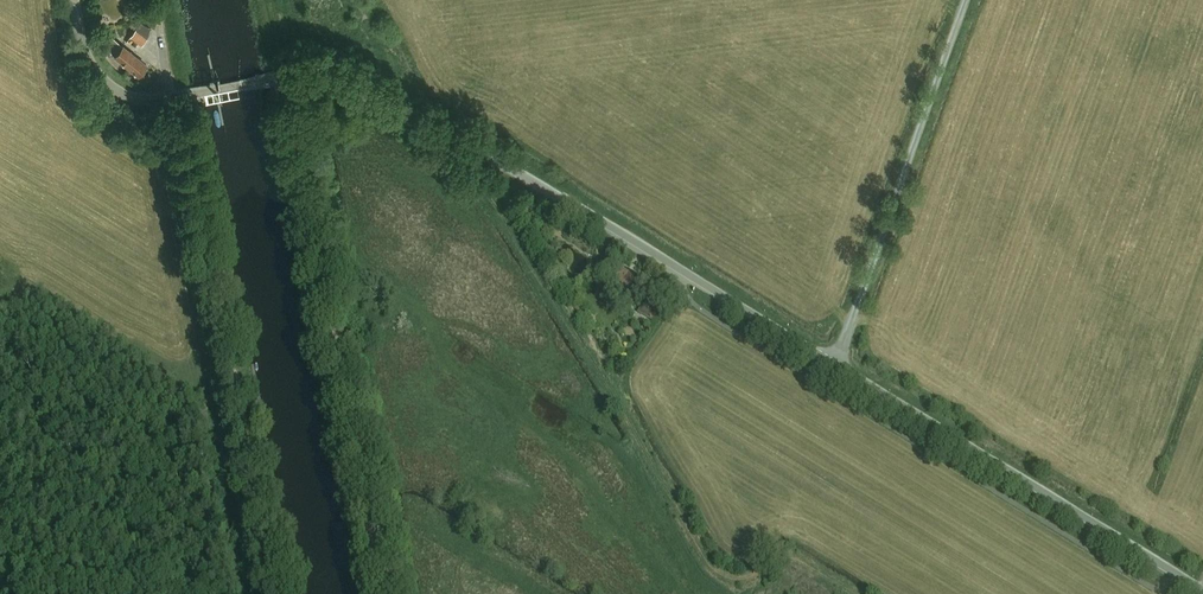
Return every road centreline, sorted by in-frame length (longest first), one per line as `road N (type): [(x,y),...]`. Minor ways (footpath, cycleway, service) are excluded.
road 1 (track): [(288,75),(387,593)]
road 2 (track): [(176,96),(279,593)]
road 3 (tertiary): [(454,141),(560,197),(836,368)]
road 4 (tertiary): [(836,368),(1202,593)]
road 5 (unclassified): [(836,368),(967,0)]
road 6 (tertiary): [(454,141),(326,76),(270,79)]
road 7 (tertiary): [(184,95),(129,95),(99,77),(74,0)]

